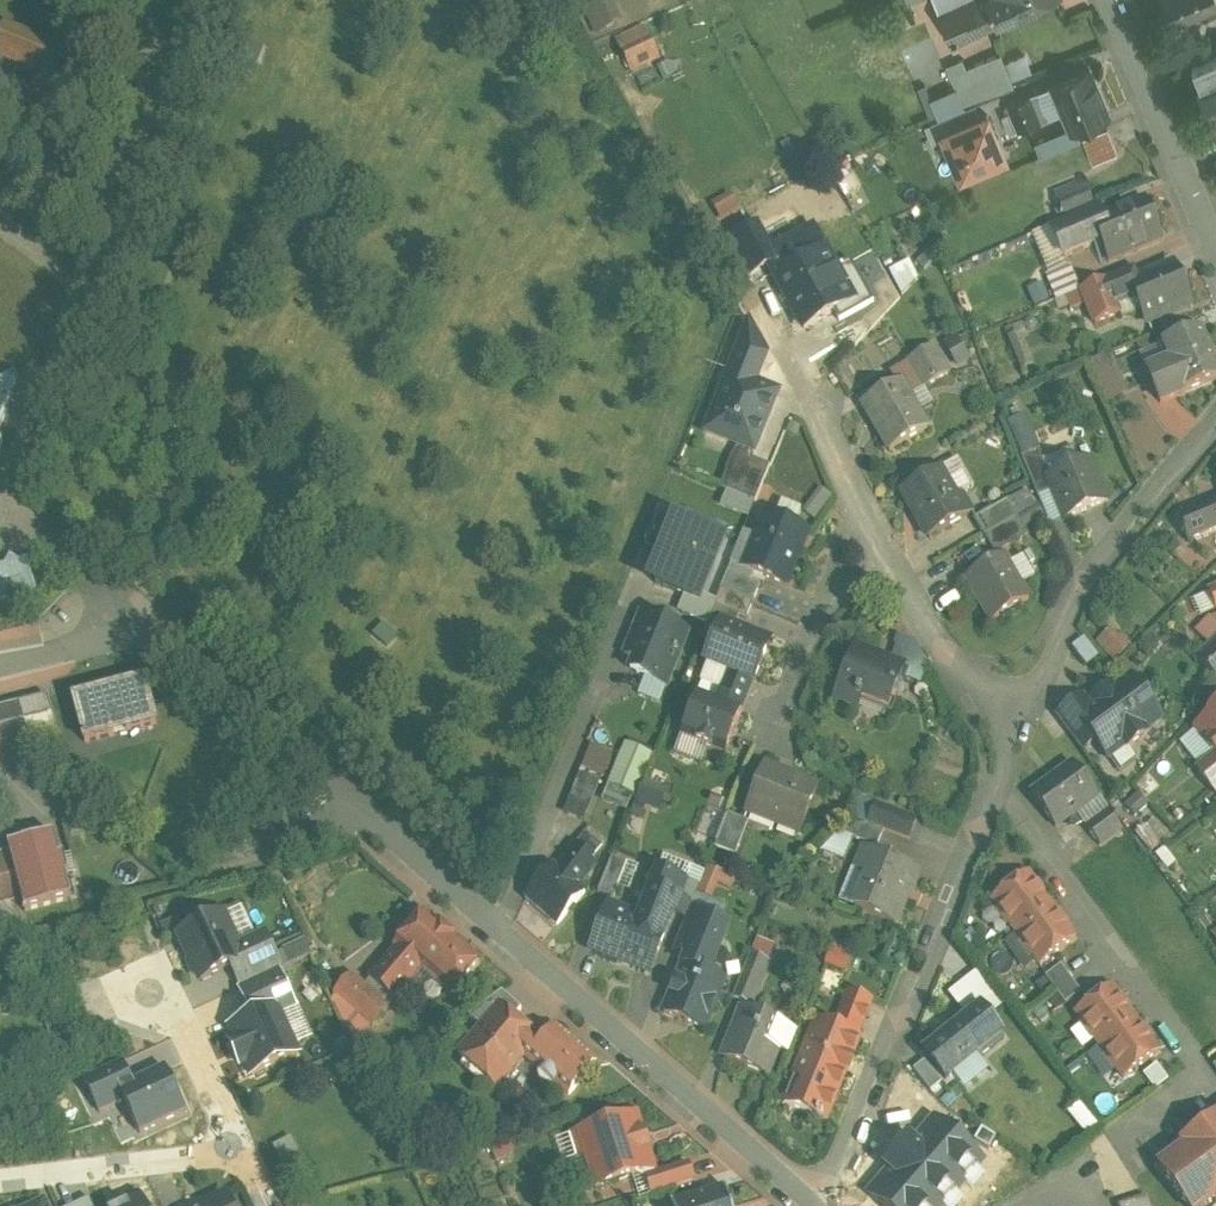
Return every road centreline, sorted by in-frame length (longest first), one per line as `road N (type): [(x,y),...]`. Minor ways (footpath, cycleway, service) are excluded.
road 1 (residential): [(818,1205),(324,775)]
road 2 (residential): [(1001,770),(830,1205)]
road 3 (residential): [(1001,770),(1202,1056),(1198,1078),(1139,1125)]
road 4 (residential): [(1215,427),(1080,585),(1012,744)]
road 5 (residential): [(1215,238),(1115,0)]
road 6 (residential): [(1012,744),(876,542)]
road 7 (residential): [(240,1156),(0,1182)]
road 8 (residential): [(876,542),(837,589),(777,733)]
road 9 (residential): [(876,542),(798,358)]
road 10 (residential): [(240,1156),(181,1028),(147,996)]
road 11 (residential): [(0,663),(150,633)]

